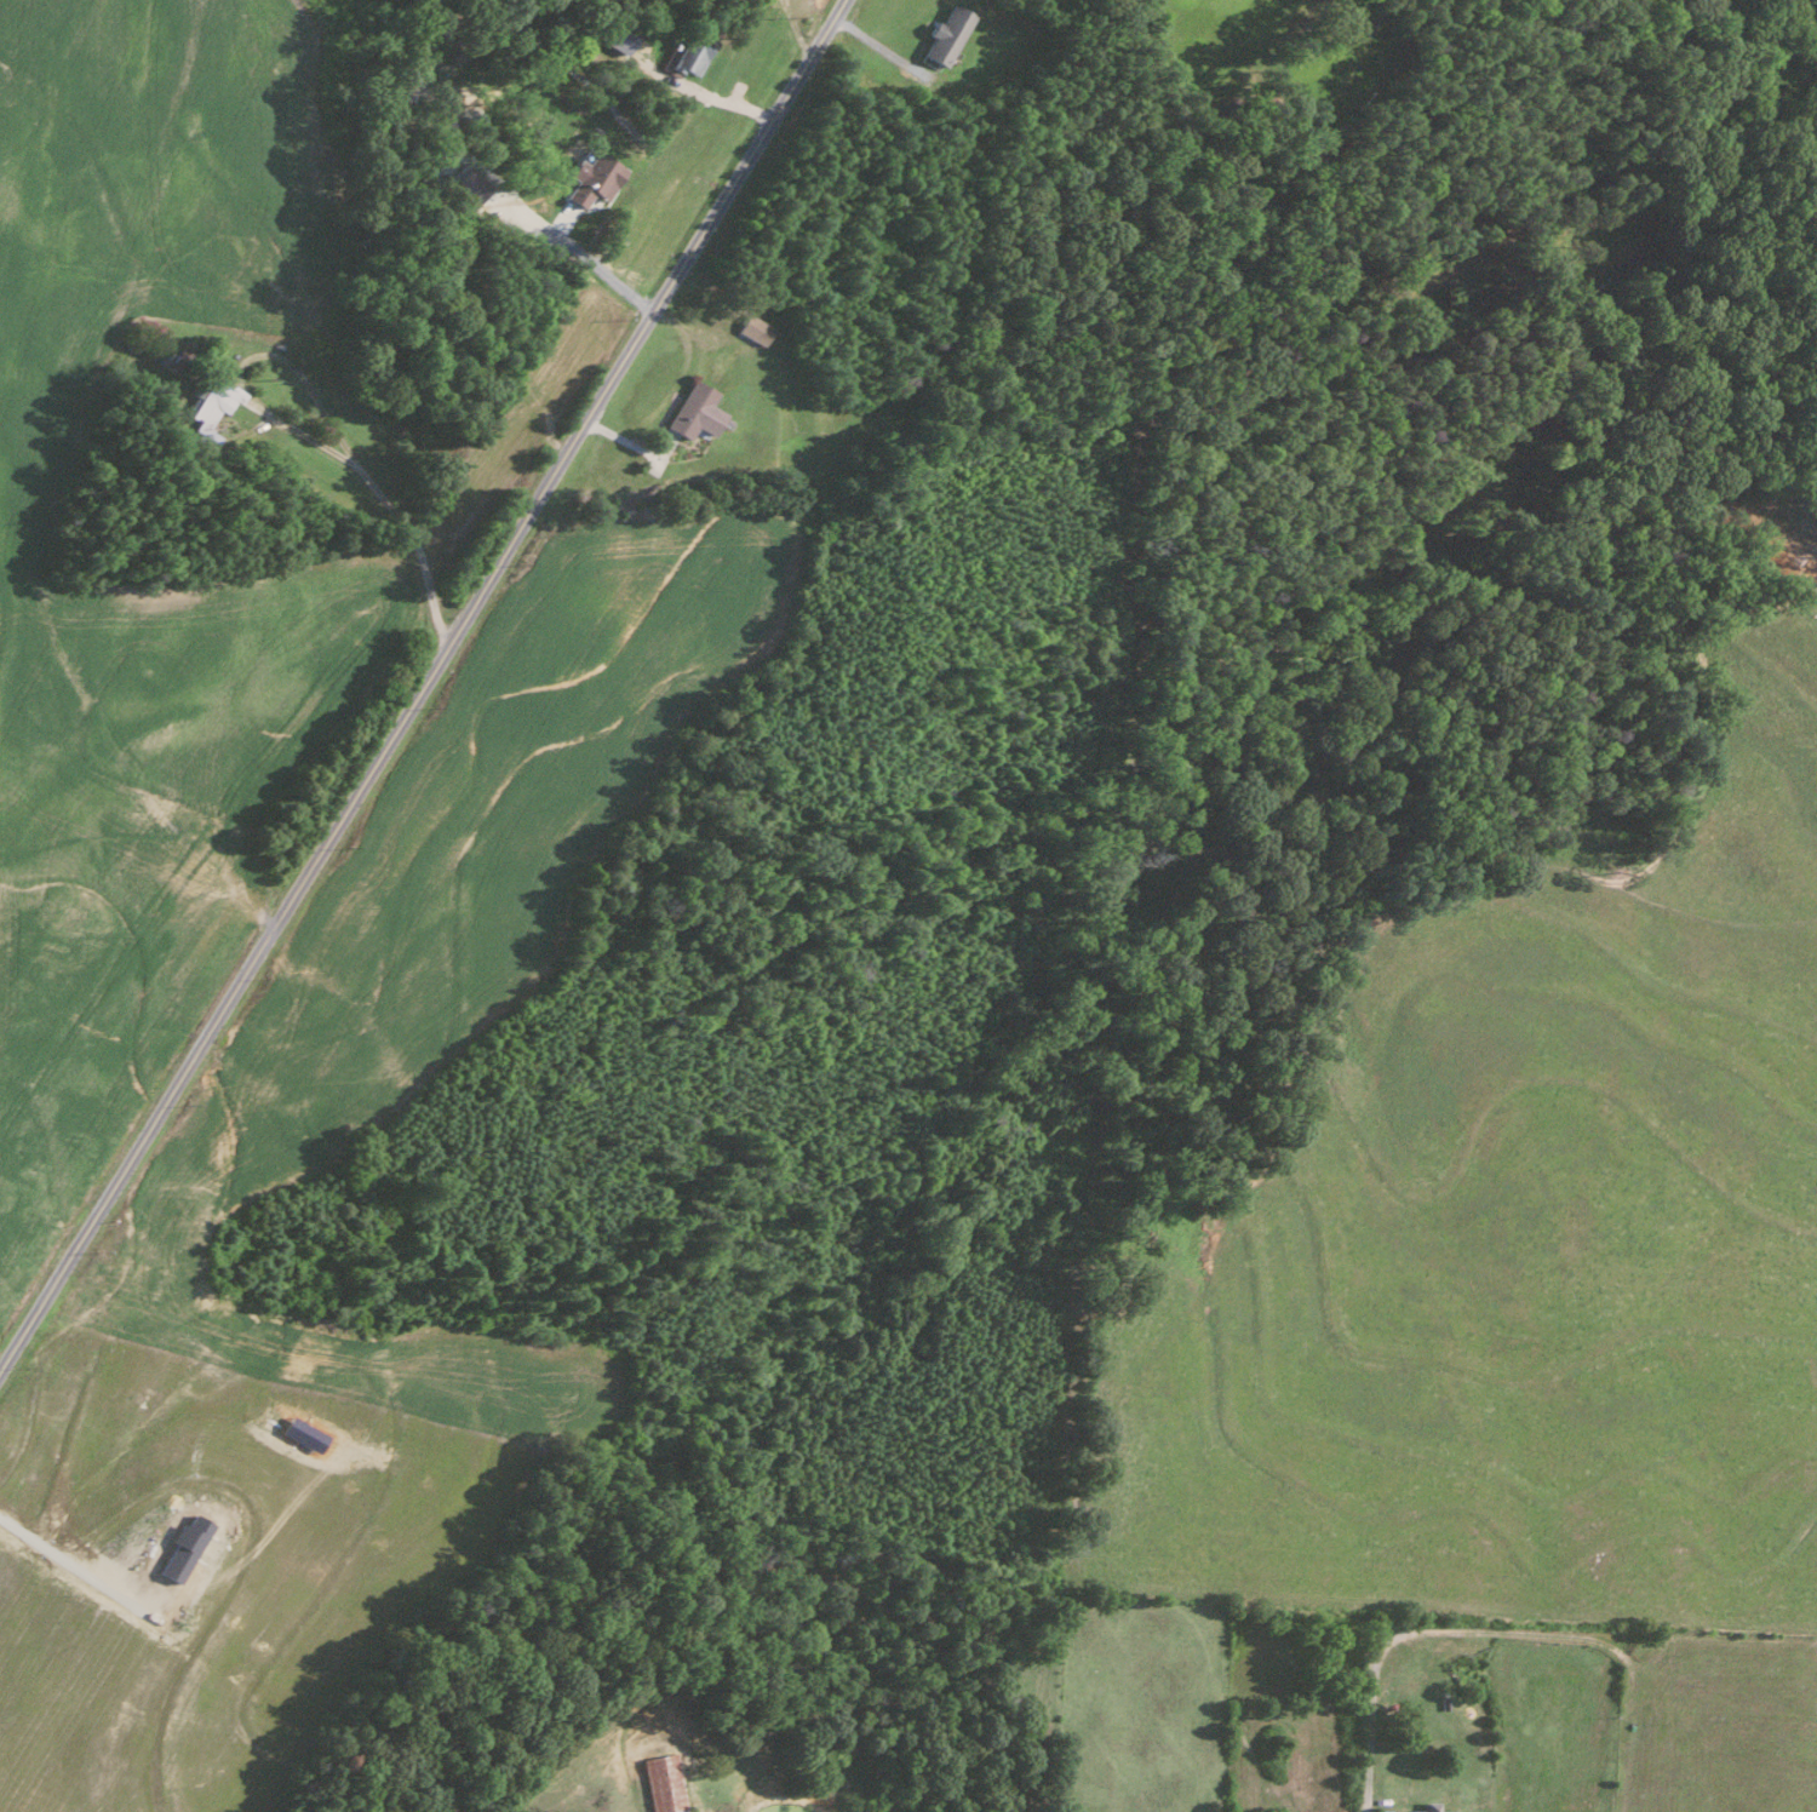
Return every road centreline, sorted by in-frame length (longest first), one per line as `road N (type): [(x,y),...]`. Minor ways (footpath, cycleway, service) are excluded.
road 1 (residential): [(0,1358),(843,0)]

